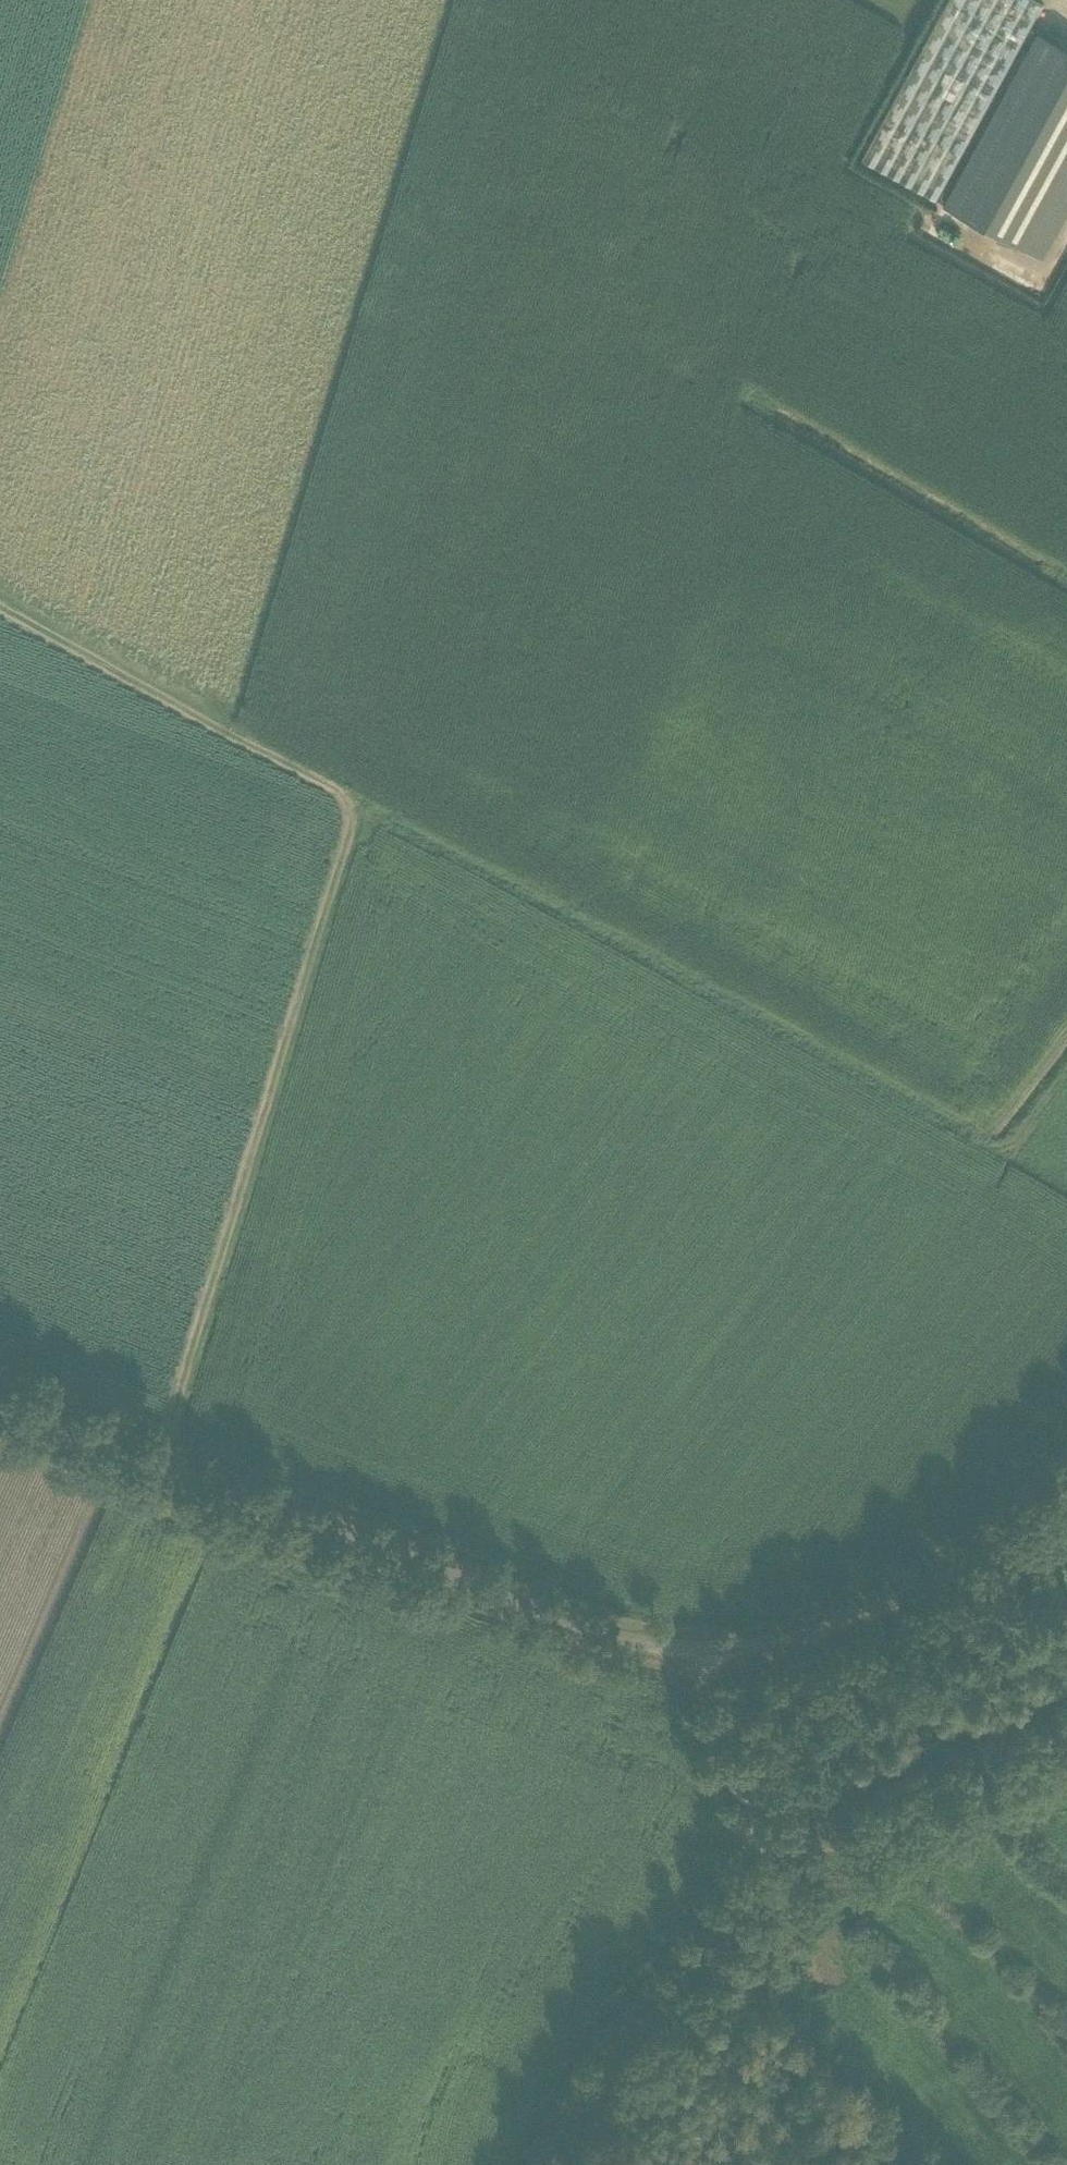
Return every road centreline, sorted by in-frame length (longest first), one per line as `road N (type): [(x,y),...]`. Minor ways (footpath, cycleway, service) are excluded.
road 1 (unclassified): [(698,1648),(598,1633),(0,1401)]
road 2 (unclassified): [(698,1648),(823,1630),(878,1608),(1022,1535),(1066,1495)]
road 3 (track): [(765,1862),(747,1903),(570,2125),(557,2164)]
road 4 (track): [(698,1648),(712,1715),(759,1822),(765,1862)]

